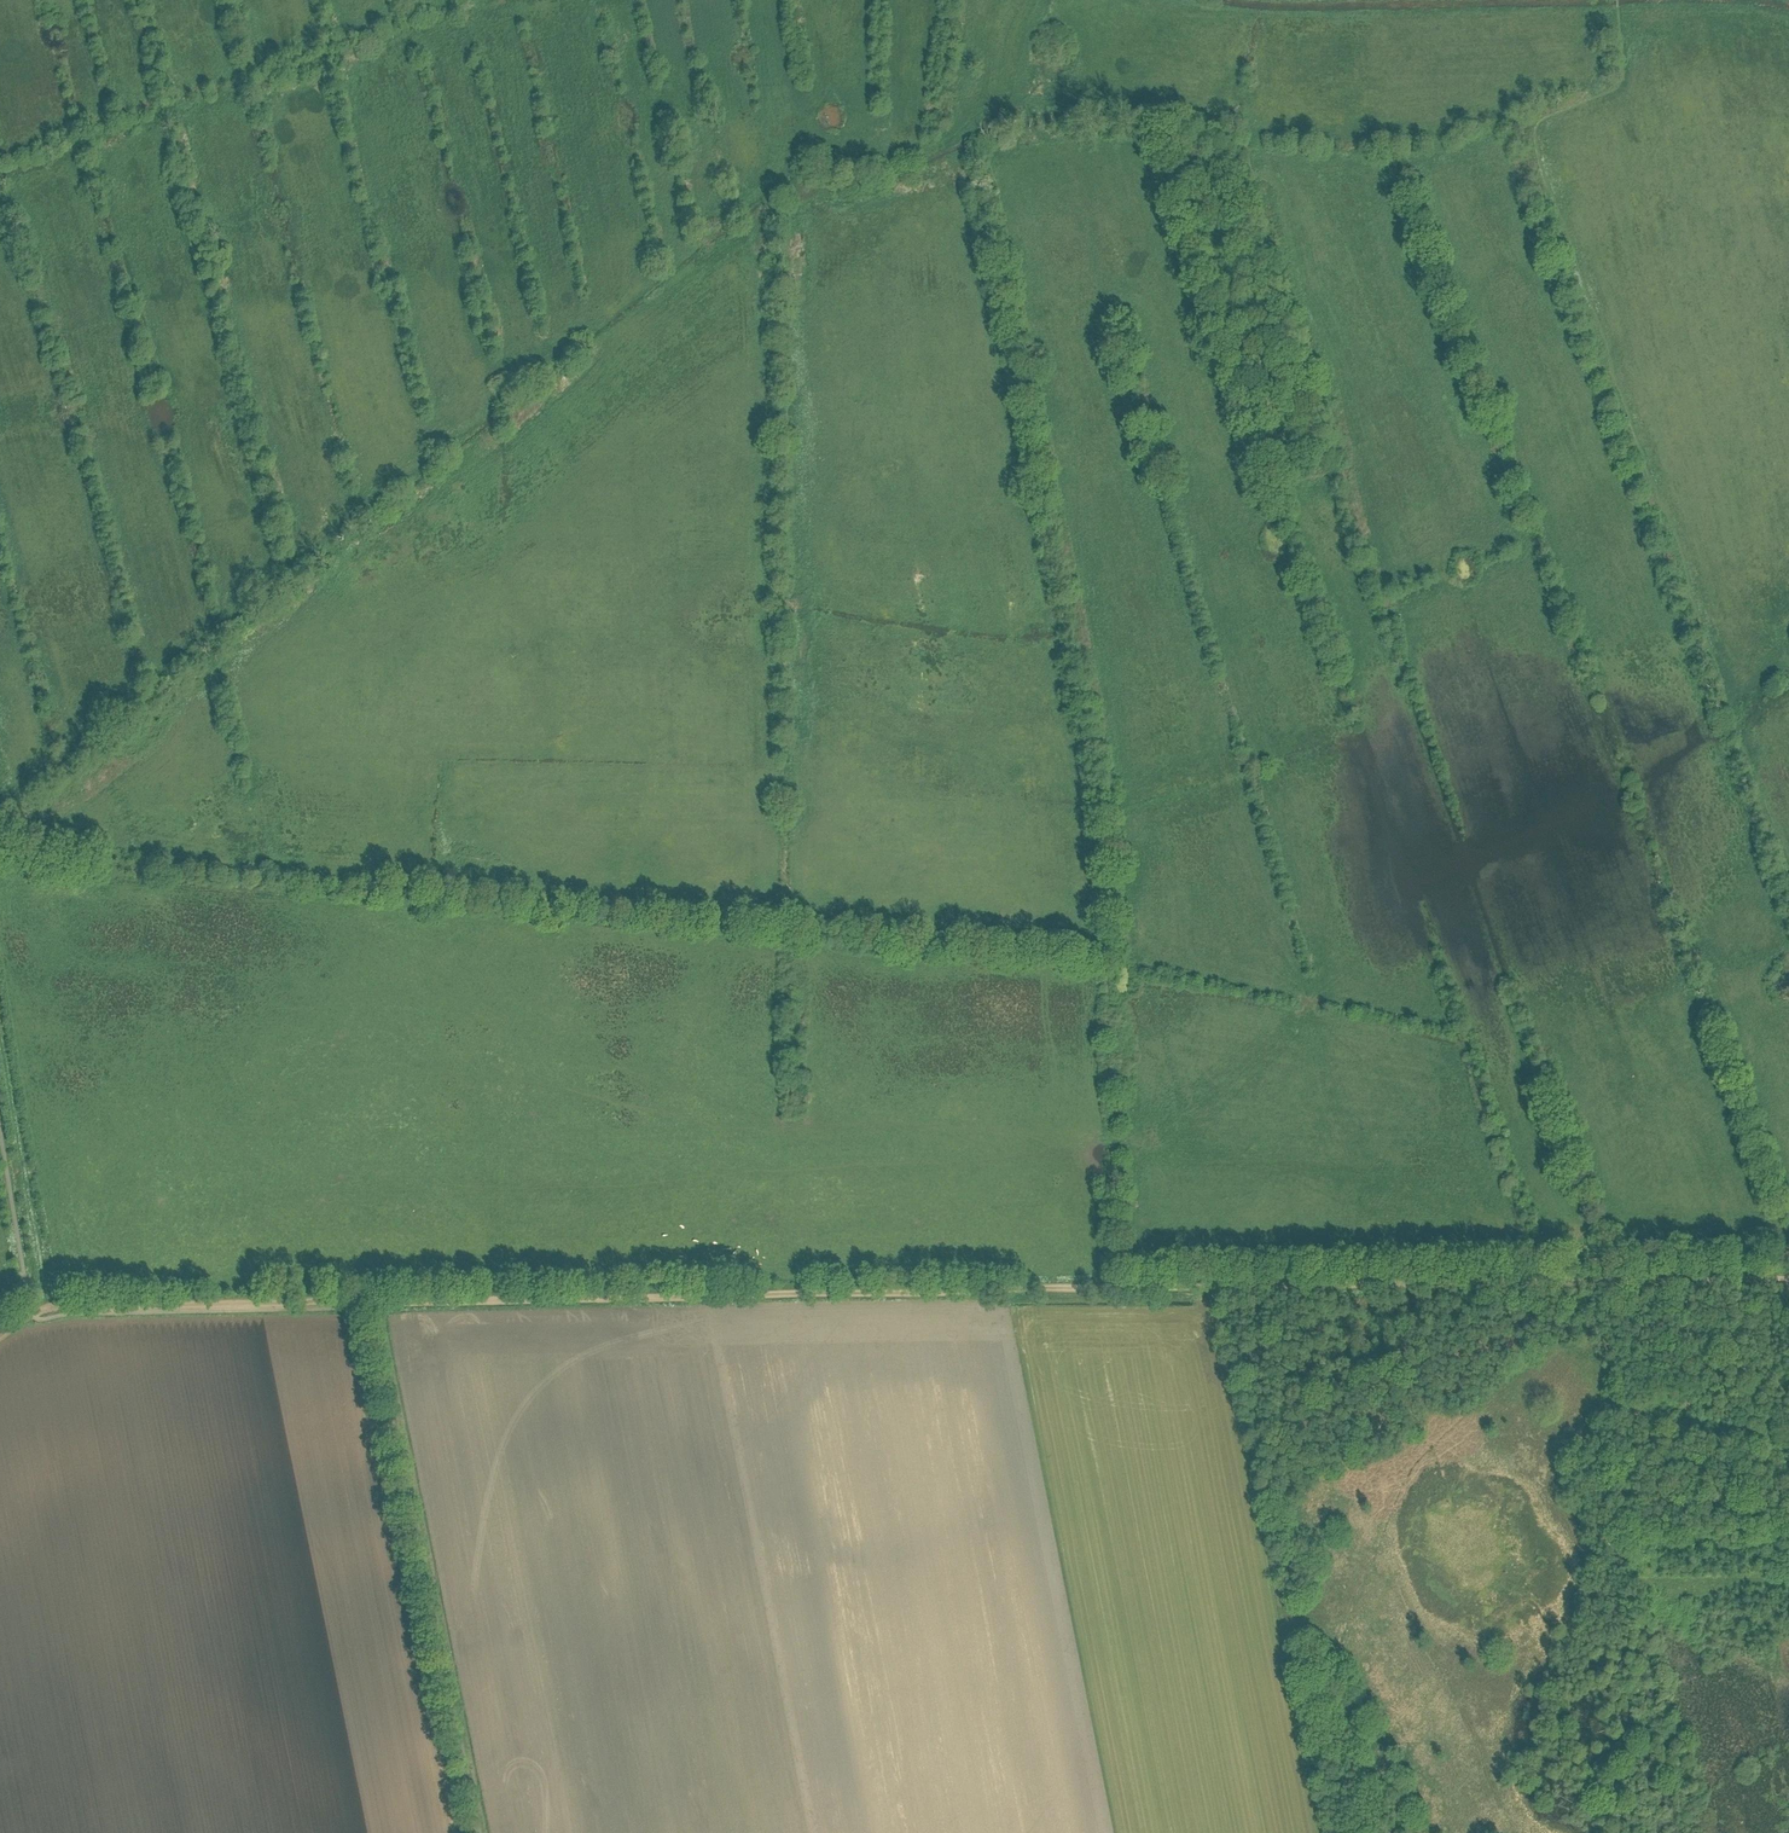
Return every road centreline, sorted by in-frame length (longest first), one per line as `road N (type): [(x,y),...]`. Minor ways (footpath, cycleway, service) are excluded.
road 1 (track): [(32,1314),(158,1305),(1788,1278)]
road 2 (unclassified): [(477,1832),(372,1308)]

